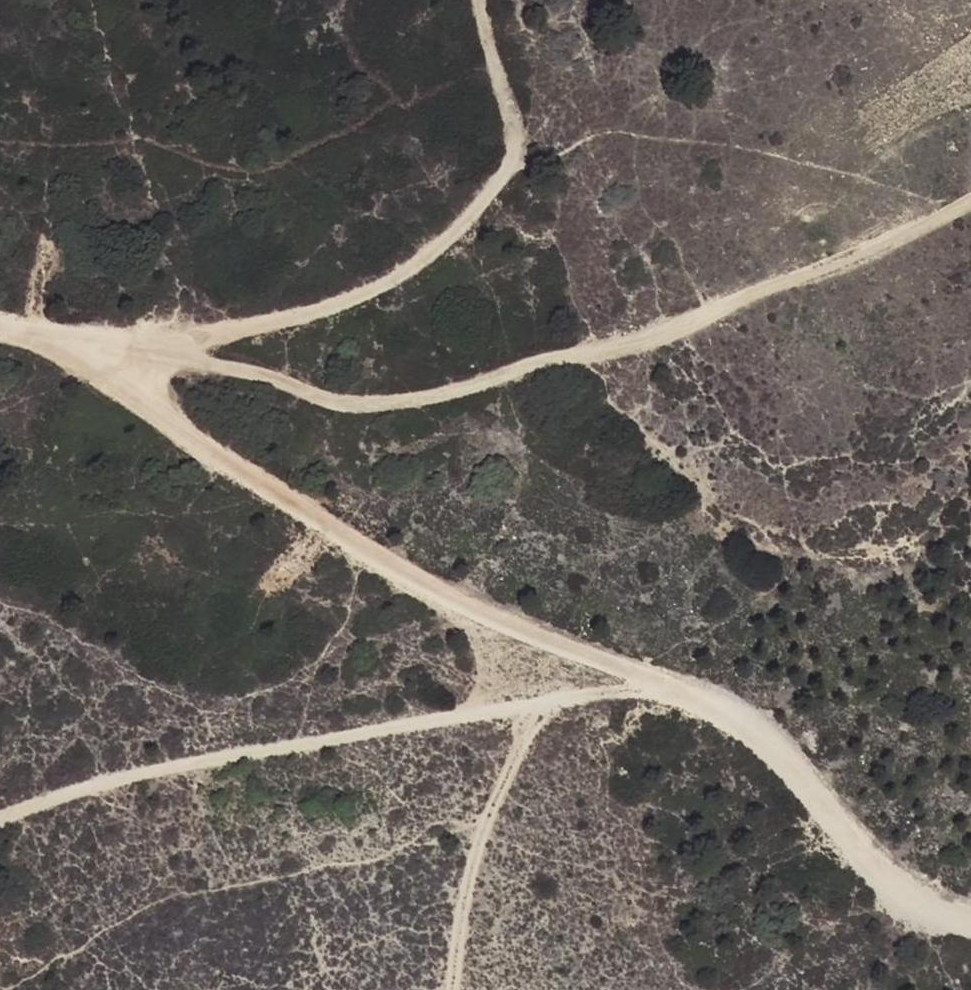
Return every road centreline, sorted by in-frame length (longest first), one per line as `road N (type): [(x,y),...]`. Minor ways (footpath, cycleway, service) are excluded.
road 1 (track): [(970,918),(914,900),(713,697),(407,586),(96,362)]
road 2 (track): [(147,354),(358,404),(439,395),(719,294),(828,265),(970,196)]
road 3 (track): [(647,675),(450,706),(91,785),(0,824)]
road 4 (track): [(147,354),(300,316),(379,288),(437,253),(495,189),(511,143),(476,0)]

